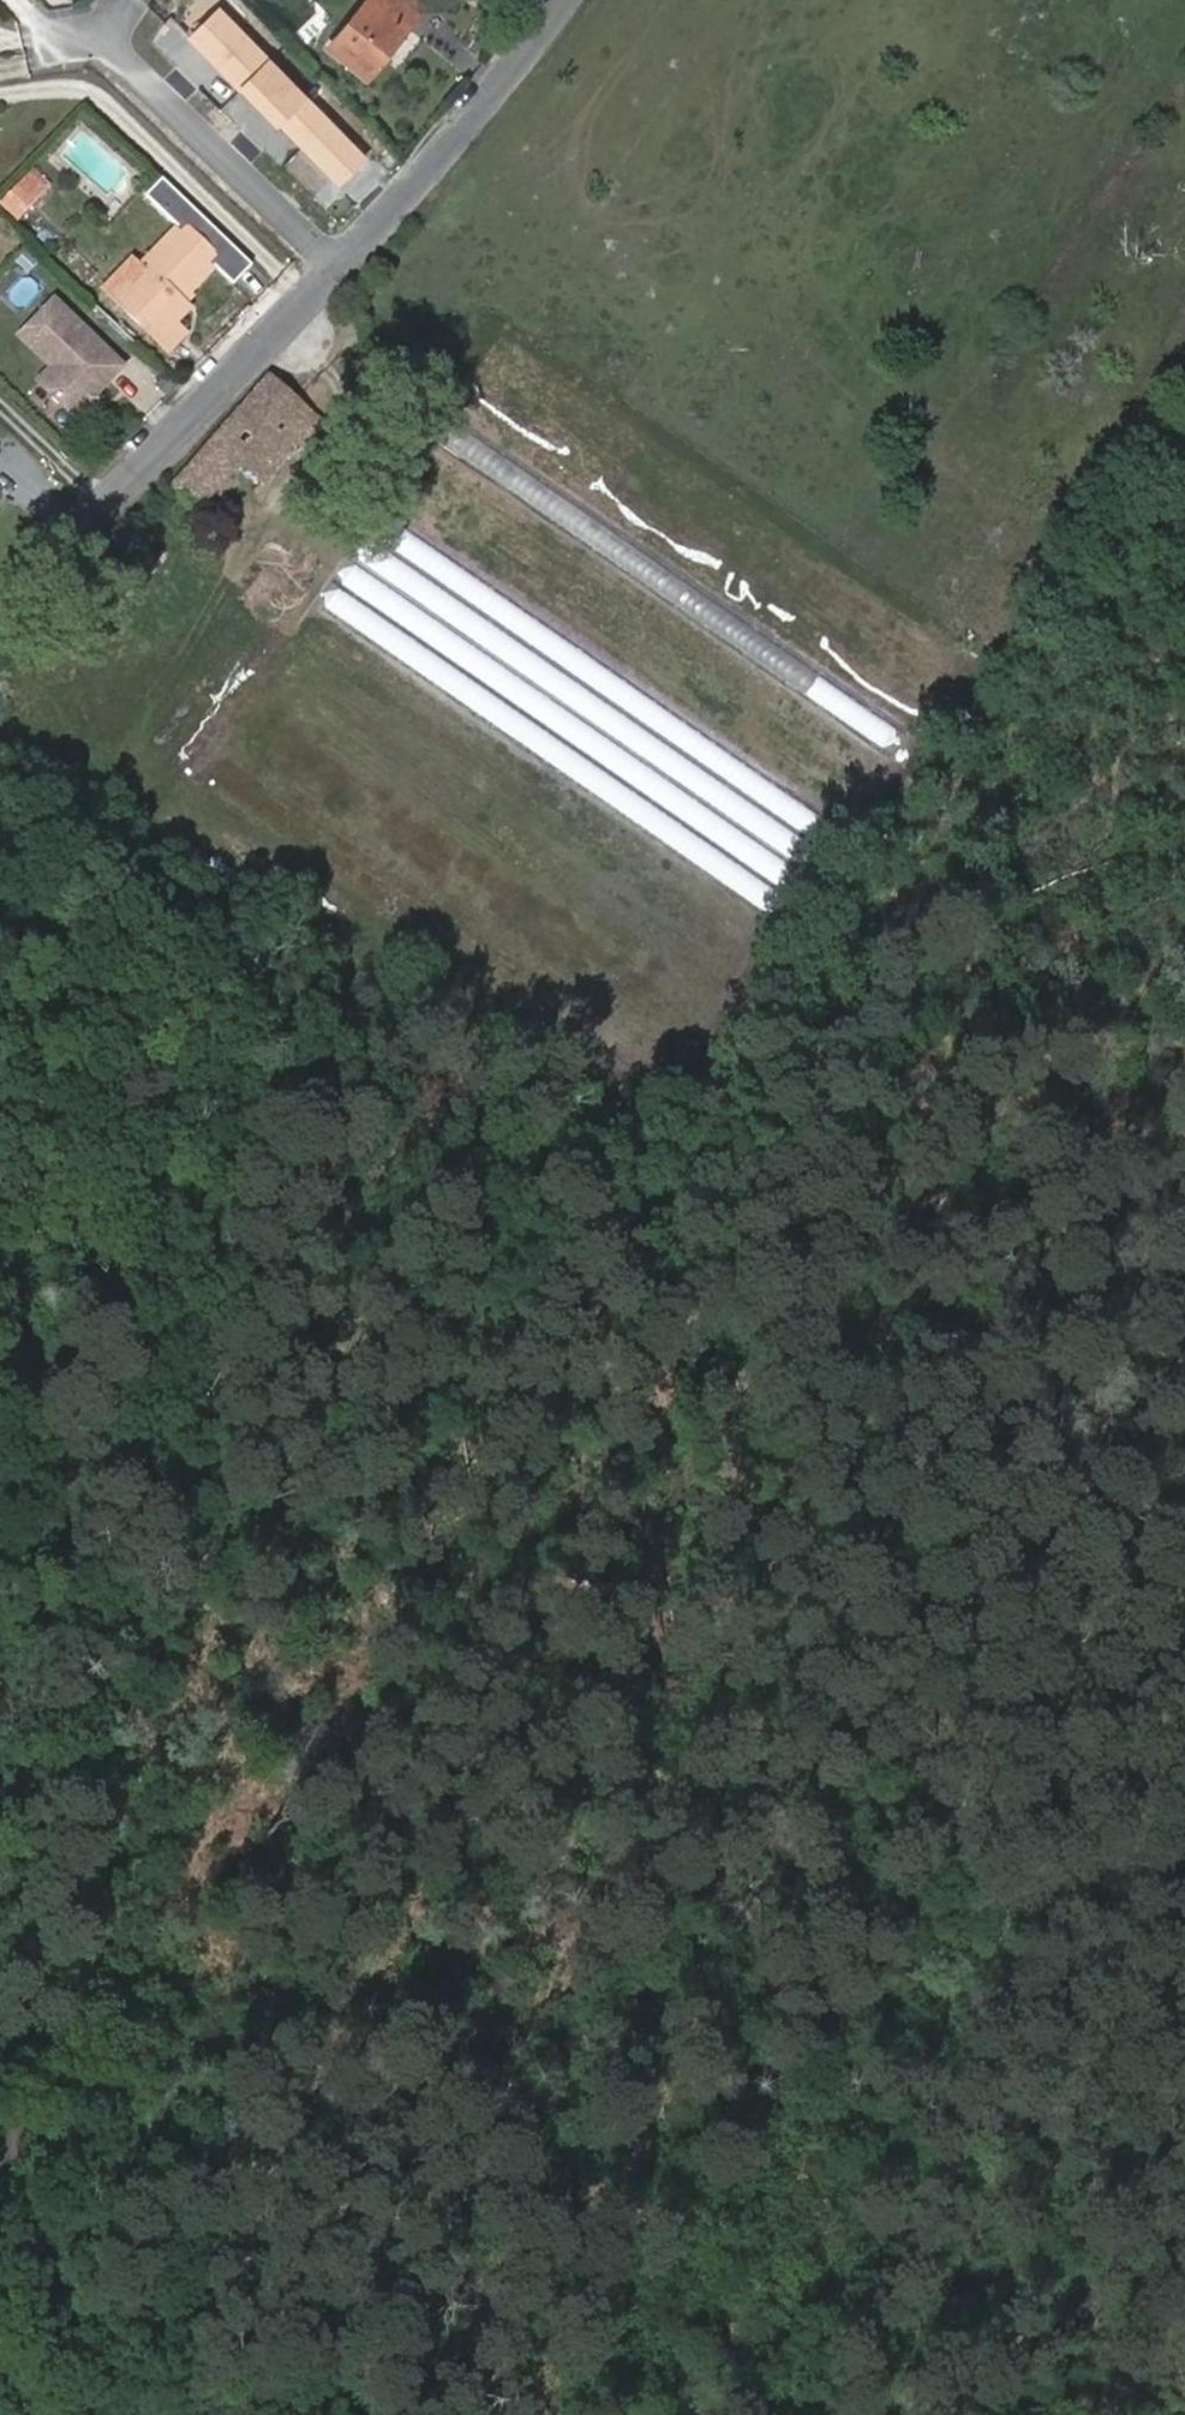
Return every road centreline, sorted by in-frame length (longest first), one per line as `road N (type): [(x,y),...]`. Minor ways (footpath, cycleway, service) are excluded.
road 1 (unclassified): [(341,270),(0,606)]
road 2 (residential): [(35,0),(341,270)]
road 3 (unclassified): [(563,0),(480,111),(341,270)]

